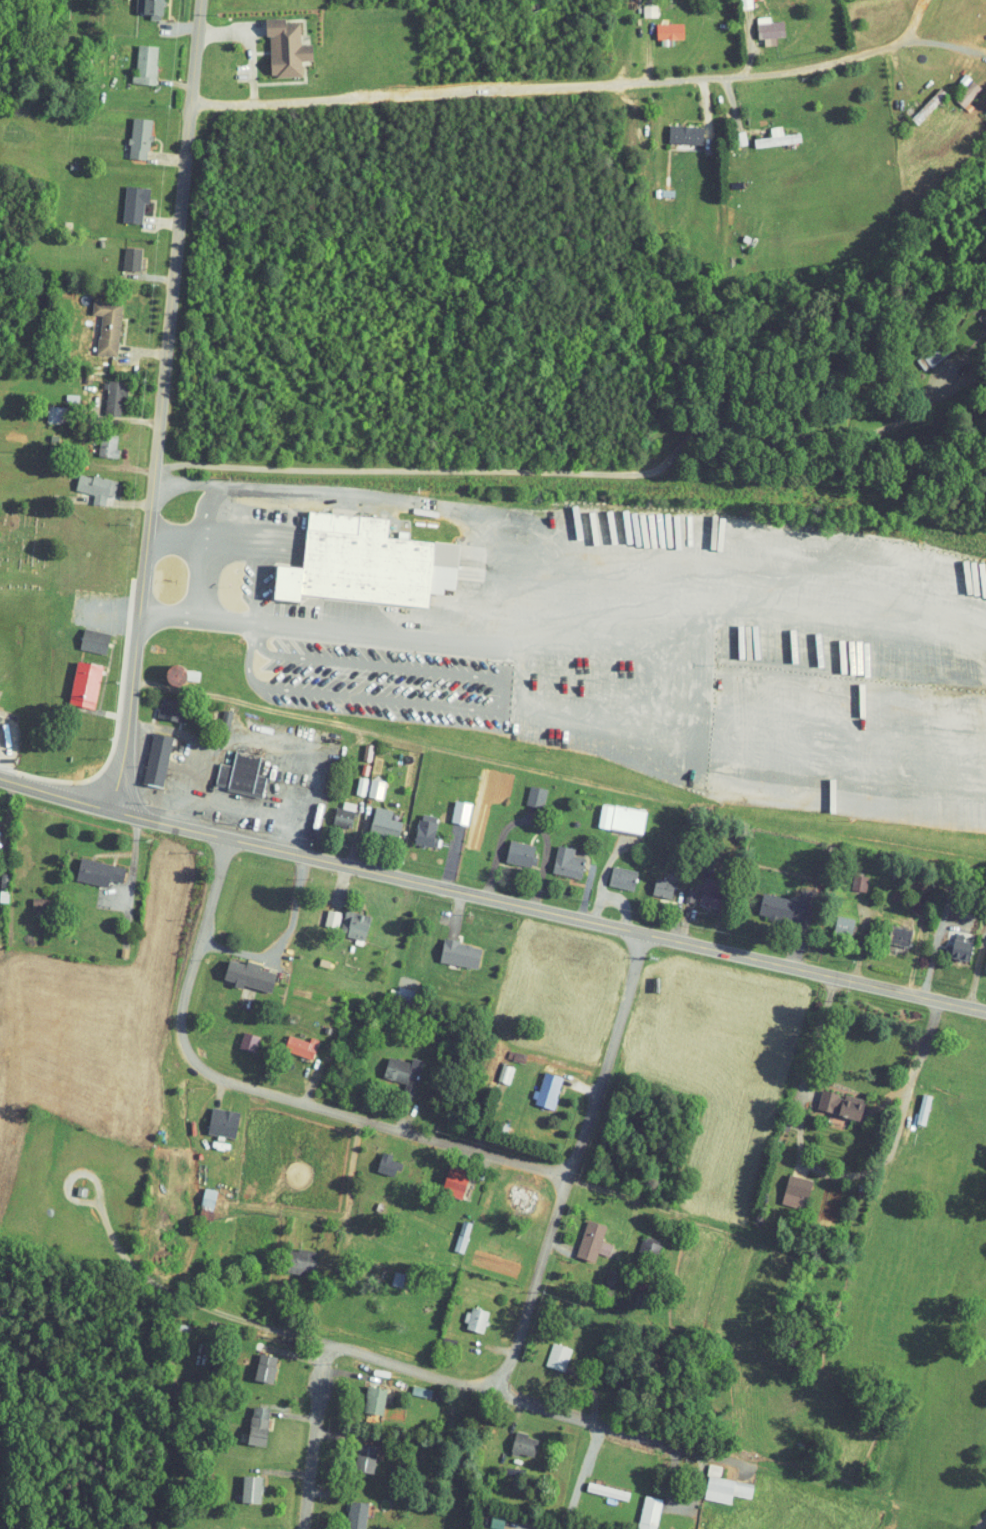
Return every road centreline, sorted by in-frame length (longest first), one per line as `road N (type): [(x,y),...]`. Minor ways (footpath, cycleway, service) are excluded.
road 1 (residential): [(202,0),(123,813)]
road 2 (primary): [(0,778),(192,831),(752,955)]
road 3 (residential): [(193,100),(769,67),(890,35),(909,0)]
road 4 (residential): [(564,1179),(210,1078)]
road 5 (residential): [(184,1297),(497,1388)]
road 6 (residential): [(564,1179),(642,935)]
road 7 (residential): [(210,1078),(209,992),(251,844)]
road 8 (residential): [(564,1179),(497,1388)]
road 9 (residential): [(722,949),(692,1141)]
road 10 (residential): [(328,1339),(310,1528)]
road 11 (primary): [(818,971),(985,1011)]

